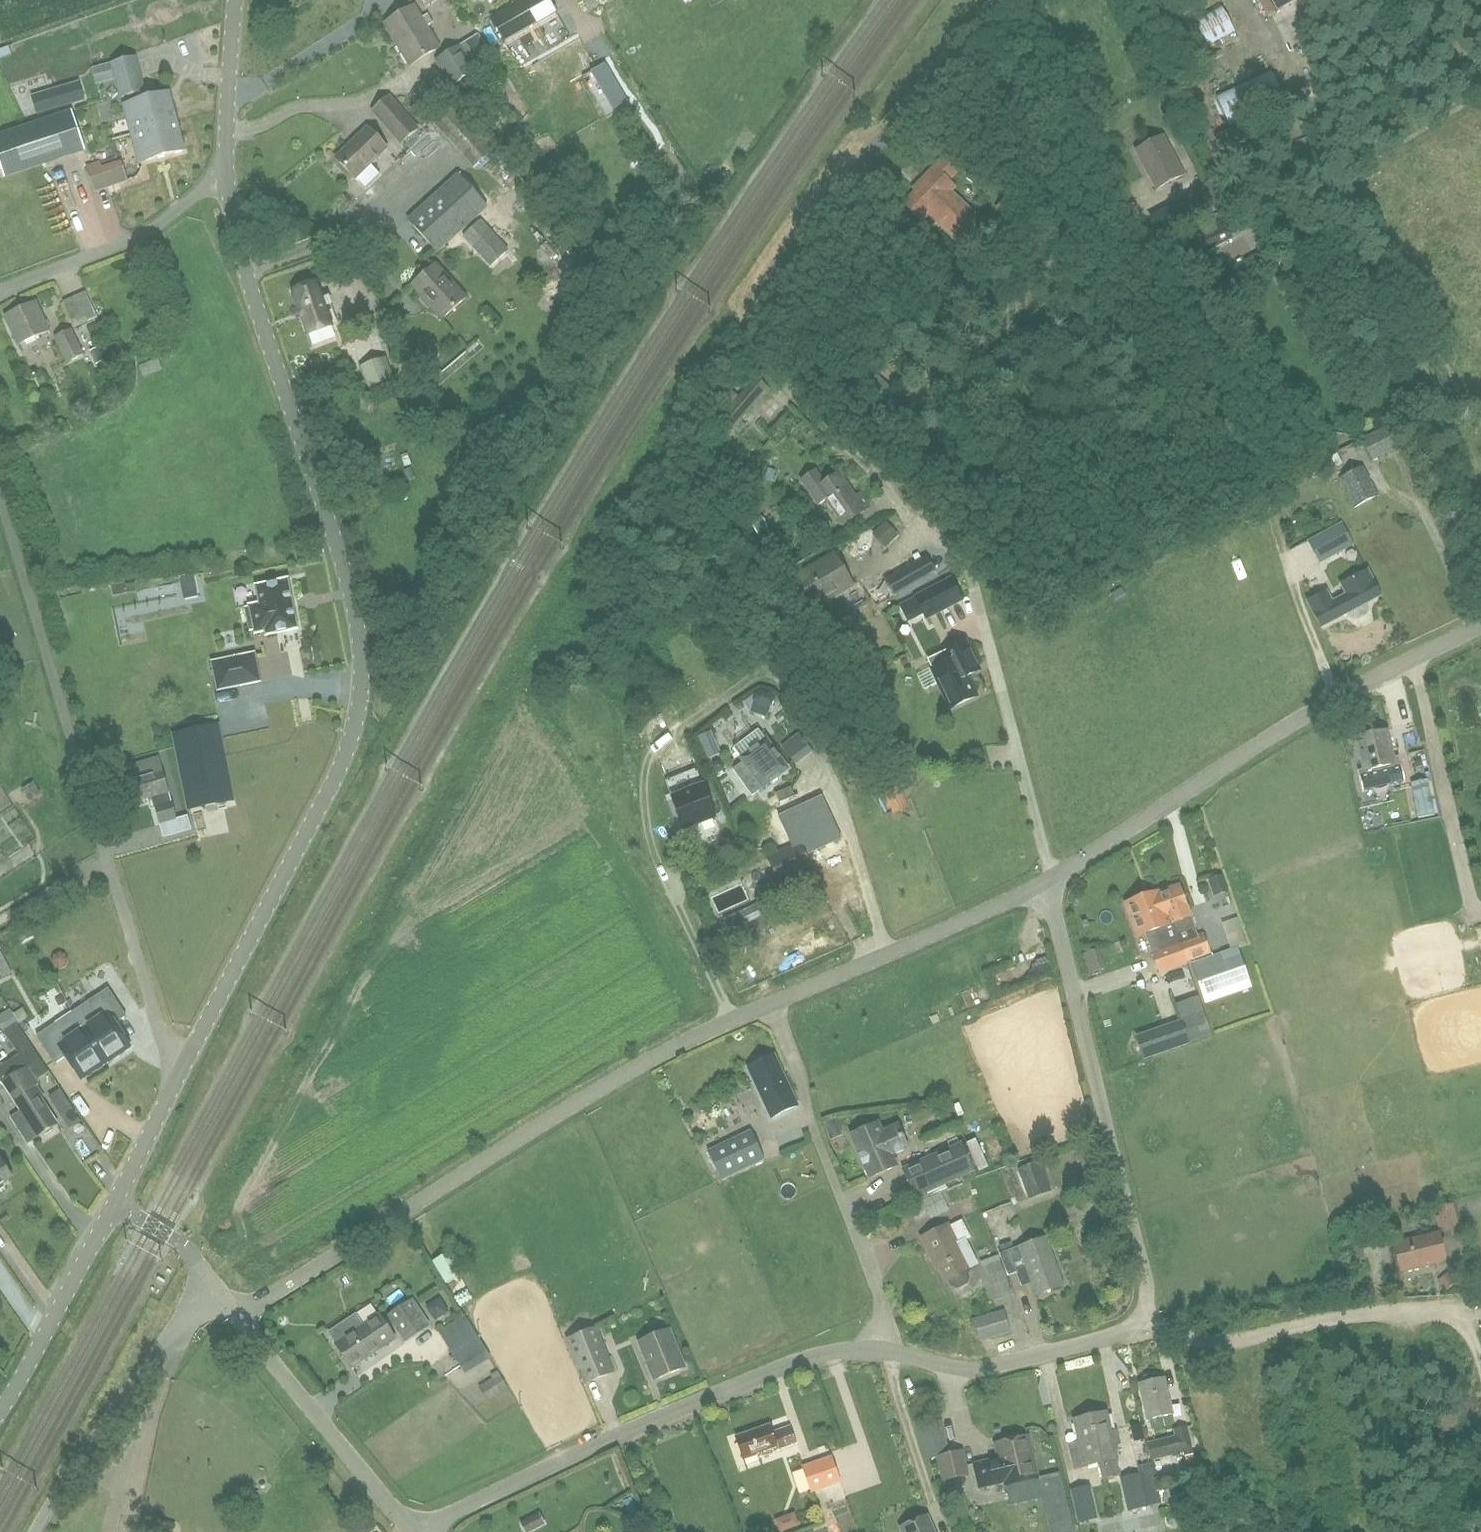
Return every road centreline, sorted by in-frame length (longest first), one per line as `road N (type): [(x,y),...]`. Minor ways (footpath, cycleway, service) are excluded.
road 1 (unclassified): [(416,1531),(609,1437),(806,1356),(883,1348),(990,1367),(1130,1328),(1142,1316),(1148,1298),(1046,879)]
road 2 (residential): [(184,1065),(335,775),(362,696),(351,593),(251,288),(224,171)]
road 3 (unclassified): [(239,1315),(682,1041),(1046,879)]
road 4 (residential): [(184,1065),(161,1036),(0,489)]
road 5 (unclassified): [(1046,879),(1316,708),(1480,624)]
road 6 (unclassified): [(756,314),(797,239),(1003,0)]
road 7 (track): [(1480,1361),(1466,1300),(1327,1310),(1198,1335),(1142,1316)]
road 8 (unclassified): [(212,1279),(36,1531)]
road 9 (track): [(916,536),(875,476),(795,398),(762,343),(756,314)]
road 10 (unclassified): [(414,1531),(239,1315)]
road 11 (track): [(1032,0),(1145,247)]
road 12 (residential): [(0,287),(138,231),(224,171)]
road 13 (residential): [(0,1409),(113,1204)]
road 14 (track): [(1266,495),(1332,699)]
road 15 (residential): [(224,171),(239,0)]
road 16 (residential): [(113,1204),(184,1065)]
road 17 (unclassified): [(212,1279),(177,1240),(113,1204)]

